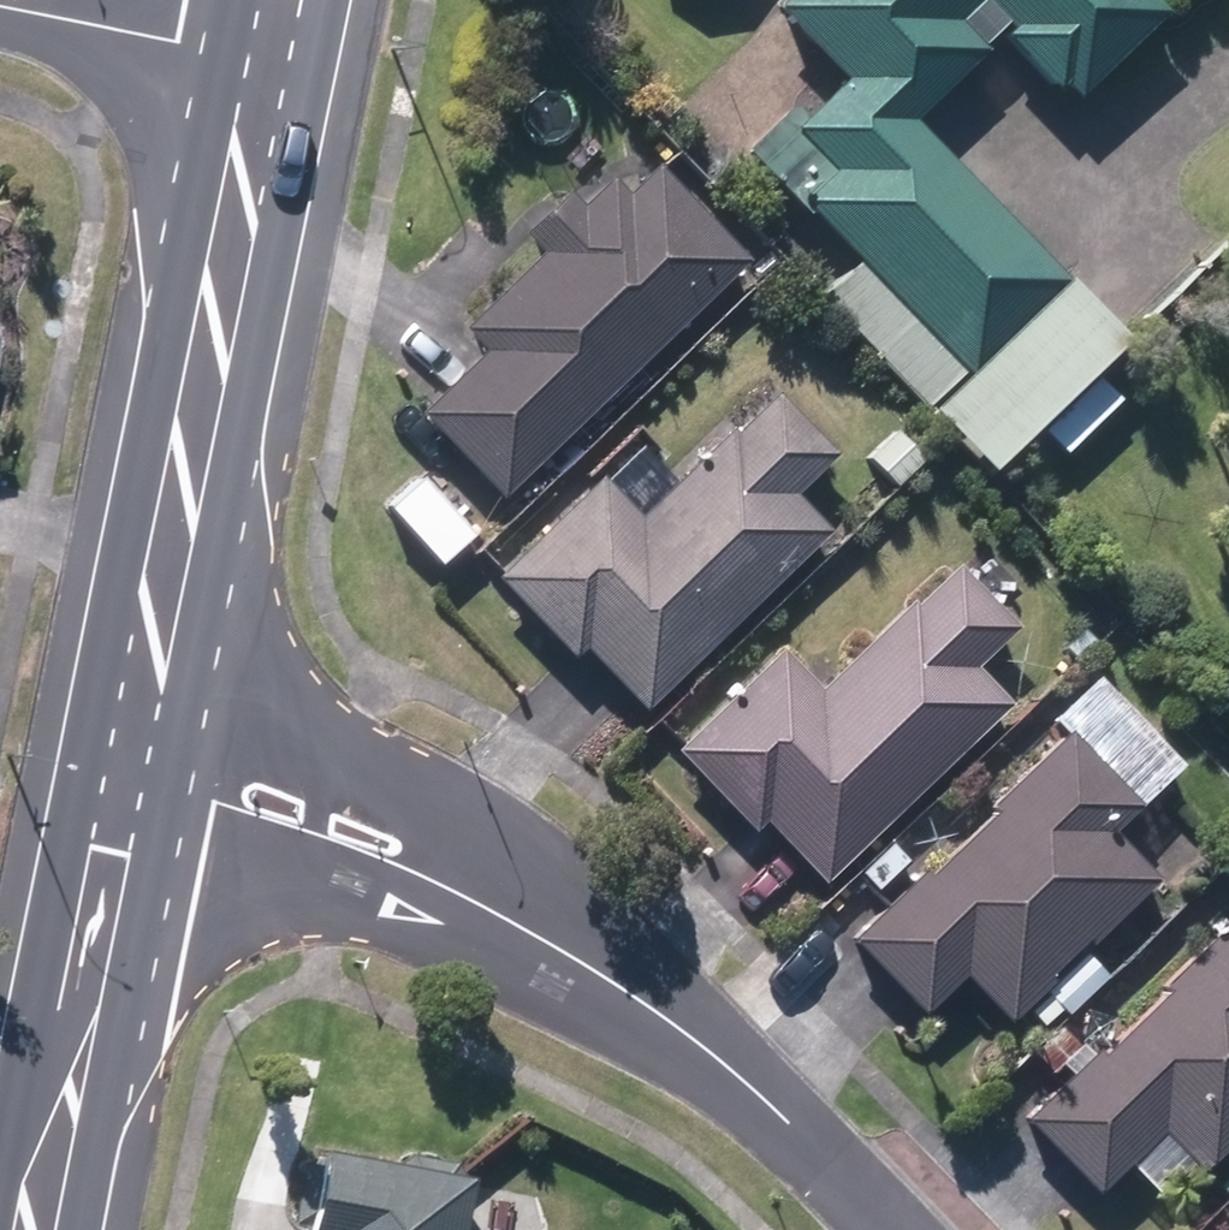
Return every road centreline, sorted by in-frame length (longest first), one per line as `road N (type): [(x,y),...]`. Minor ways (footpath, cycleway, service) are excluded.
road 1 (secondary): [(165,693),(159,593),(237,223),(250,61)]
road 2 (residential): [(889,1229),(662,1000),(483,897)]
road 3 (residential): [(165,693),(333,759),(483,897)]
road 4 (secondary): [(44,1229),(127,873)]
road 5 (residential): [(483,897),(201,885),(127,873)]
road 6 (residential): [(250,61),(0,3)]
road 7 (secondary): [(127,873),(165,693)]

